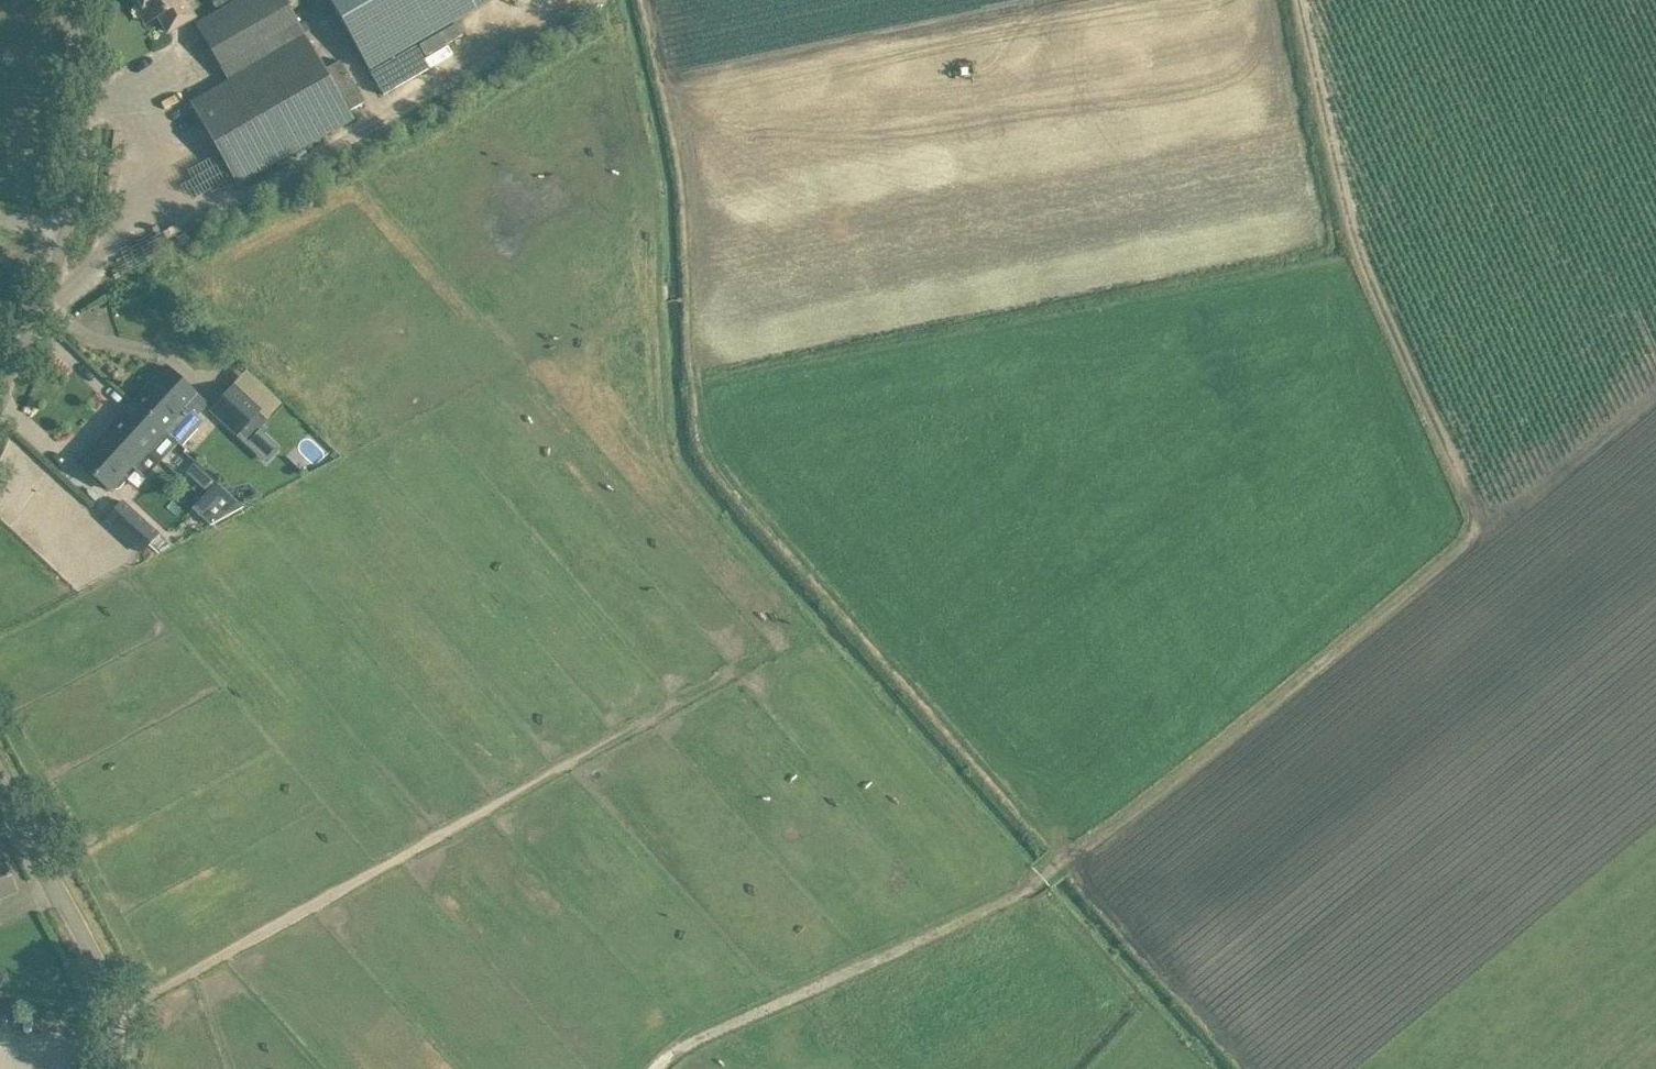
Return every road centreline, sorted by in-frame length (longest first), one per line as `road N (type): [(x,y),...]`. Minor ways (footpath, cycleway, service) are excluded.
road 1 (track): [(656,1068),(692,1036),(1036,883),(1244,729),(1480,527),(1365,272),(1298,0)]
road 2 (unclassified): [(0,347),(49,229),(67,161),(69,0)]
road 3 (unclassified): [(97,1068),(101,993),(92,948),(0,767)]

